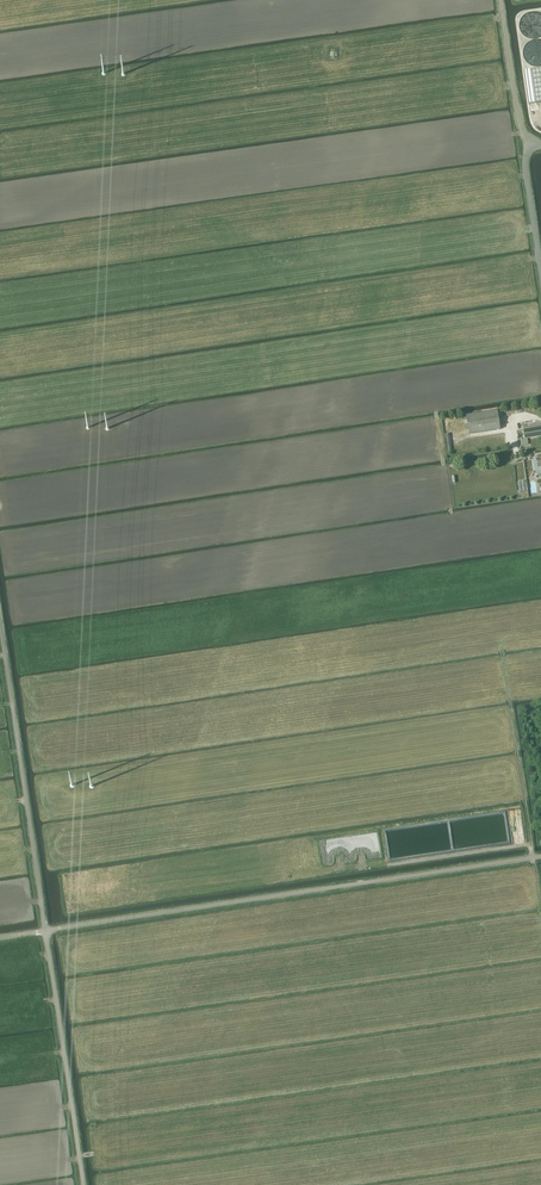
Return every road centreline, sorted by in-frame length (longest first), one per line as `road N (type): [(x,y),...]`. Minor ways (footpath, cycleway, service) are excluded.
road 1 (unclassified): [(84,1184),(0,619)]
road 2 (track): [(531,846),(501,650)]
road 3 (track): [(533,858),(531,846),(518,846),(390,865)]
road 4 (unclassified): [(530,148),(518,121),(500,0)]
road 5 (unclassified): [(540,269),(527,175),(530,148)]

